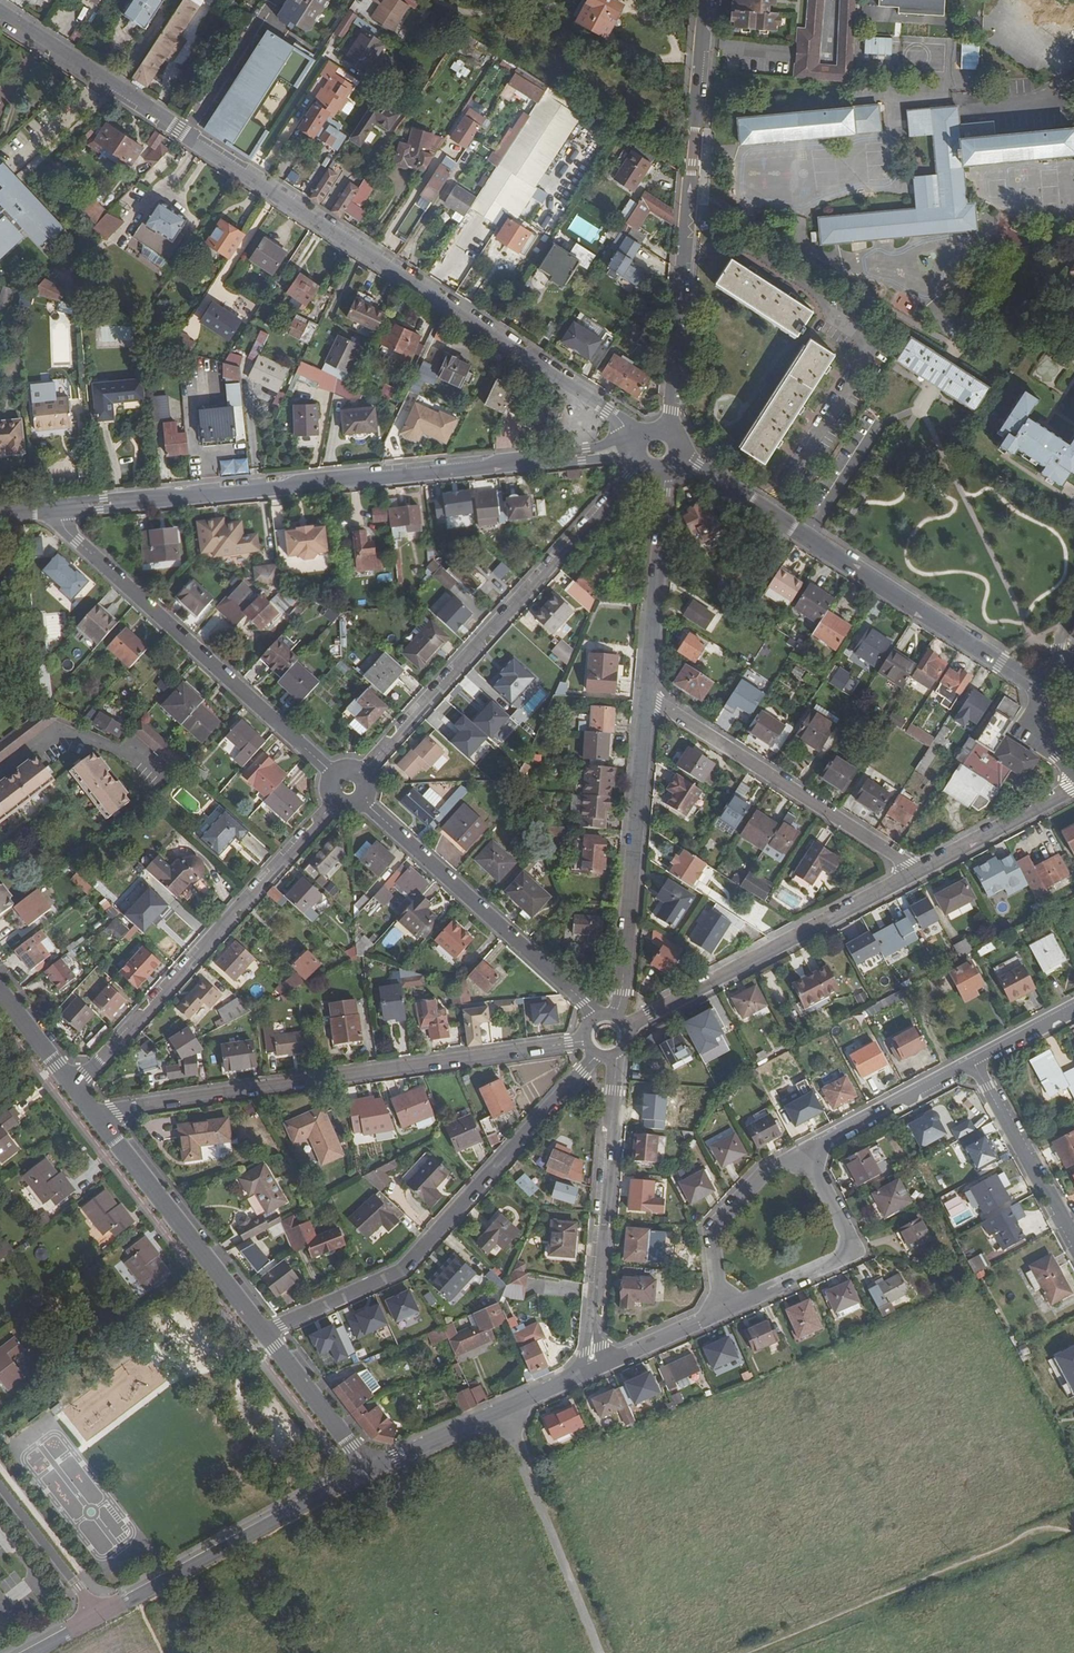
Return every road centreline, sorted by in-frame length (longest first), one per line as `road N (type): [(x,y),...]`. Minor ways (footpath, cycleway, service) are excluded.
road 1 (residential): [(645,436),(0,12)]
road 2 (residential): [(53,508),(639,447)]
road 3 (residential): [(105,1124),(117,1115),(588,1043)]
road 4 (residential): [(267,1333),(396,1275),(598,1054)]
road 5 (residential): [(667,433),(708,0)]
road 6 (residential): [(1042,687),(677,452)]
road 7 (residential): [(361,772),(643,462)]
road 8 (residential): [(332,775),(77,540),(53,508)]
road 9 (residential): [(81,1093),(335,803)]
road 10 (track): [(1073,1530),(1038,1531),(742,1652)]
road 11 (residential): [(628,1028),(914,874)]
road 12 (residential): [(618,1017),(648,697)]
road 13 (residential): [(648,697),(914,874)]
road 14 (residential): [(597,1017),(362,802)]
road 15 (residential): [(619,1053),(593,1370)]
road 16 (tertiary): [(370,1467),(99,1616)]
road 17 (tertiary): [(105,1124),(267,1333)]
road 18 (track): [(597,1652),(500,1415)]
road 19 (residential): [(725,1311),(841,1258),(847,1242),(806,1149)]
road 20 (residential): [(370,1467),(593,1370)]
road 21 (residential): [(648,697),(661,468)]
road 22 (residential): [(806,1149),(762,1176),(709,1236),(725,1311)]
road 23 (residential): [(973,1060),(1073,1240)]
road 24 (residential): [(806,1149),(973,1060)]
road 25 (residential): [(914,874),(1073,787)]
road 26 (tertiary): [(267,1333),(370,1467)]
road 27 (residential): [(0,1484),(99,1616)]
road 28 (residential): [(593,1370),(725,1311)]
road 29 (tertiary): [(0,989),(81,1093)]

